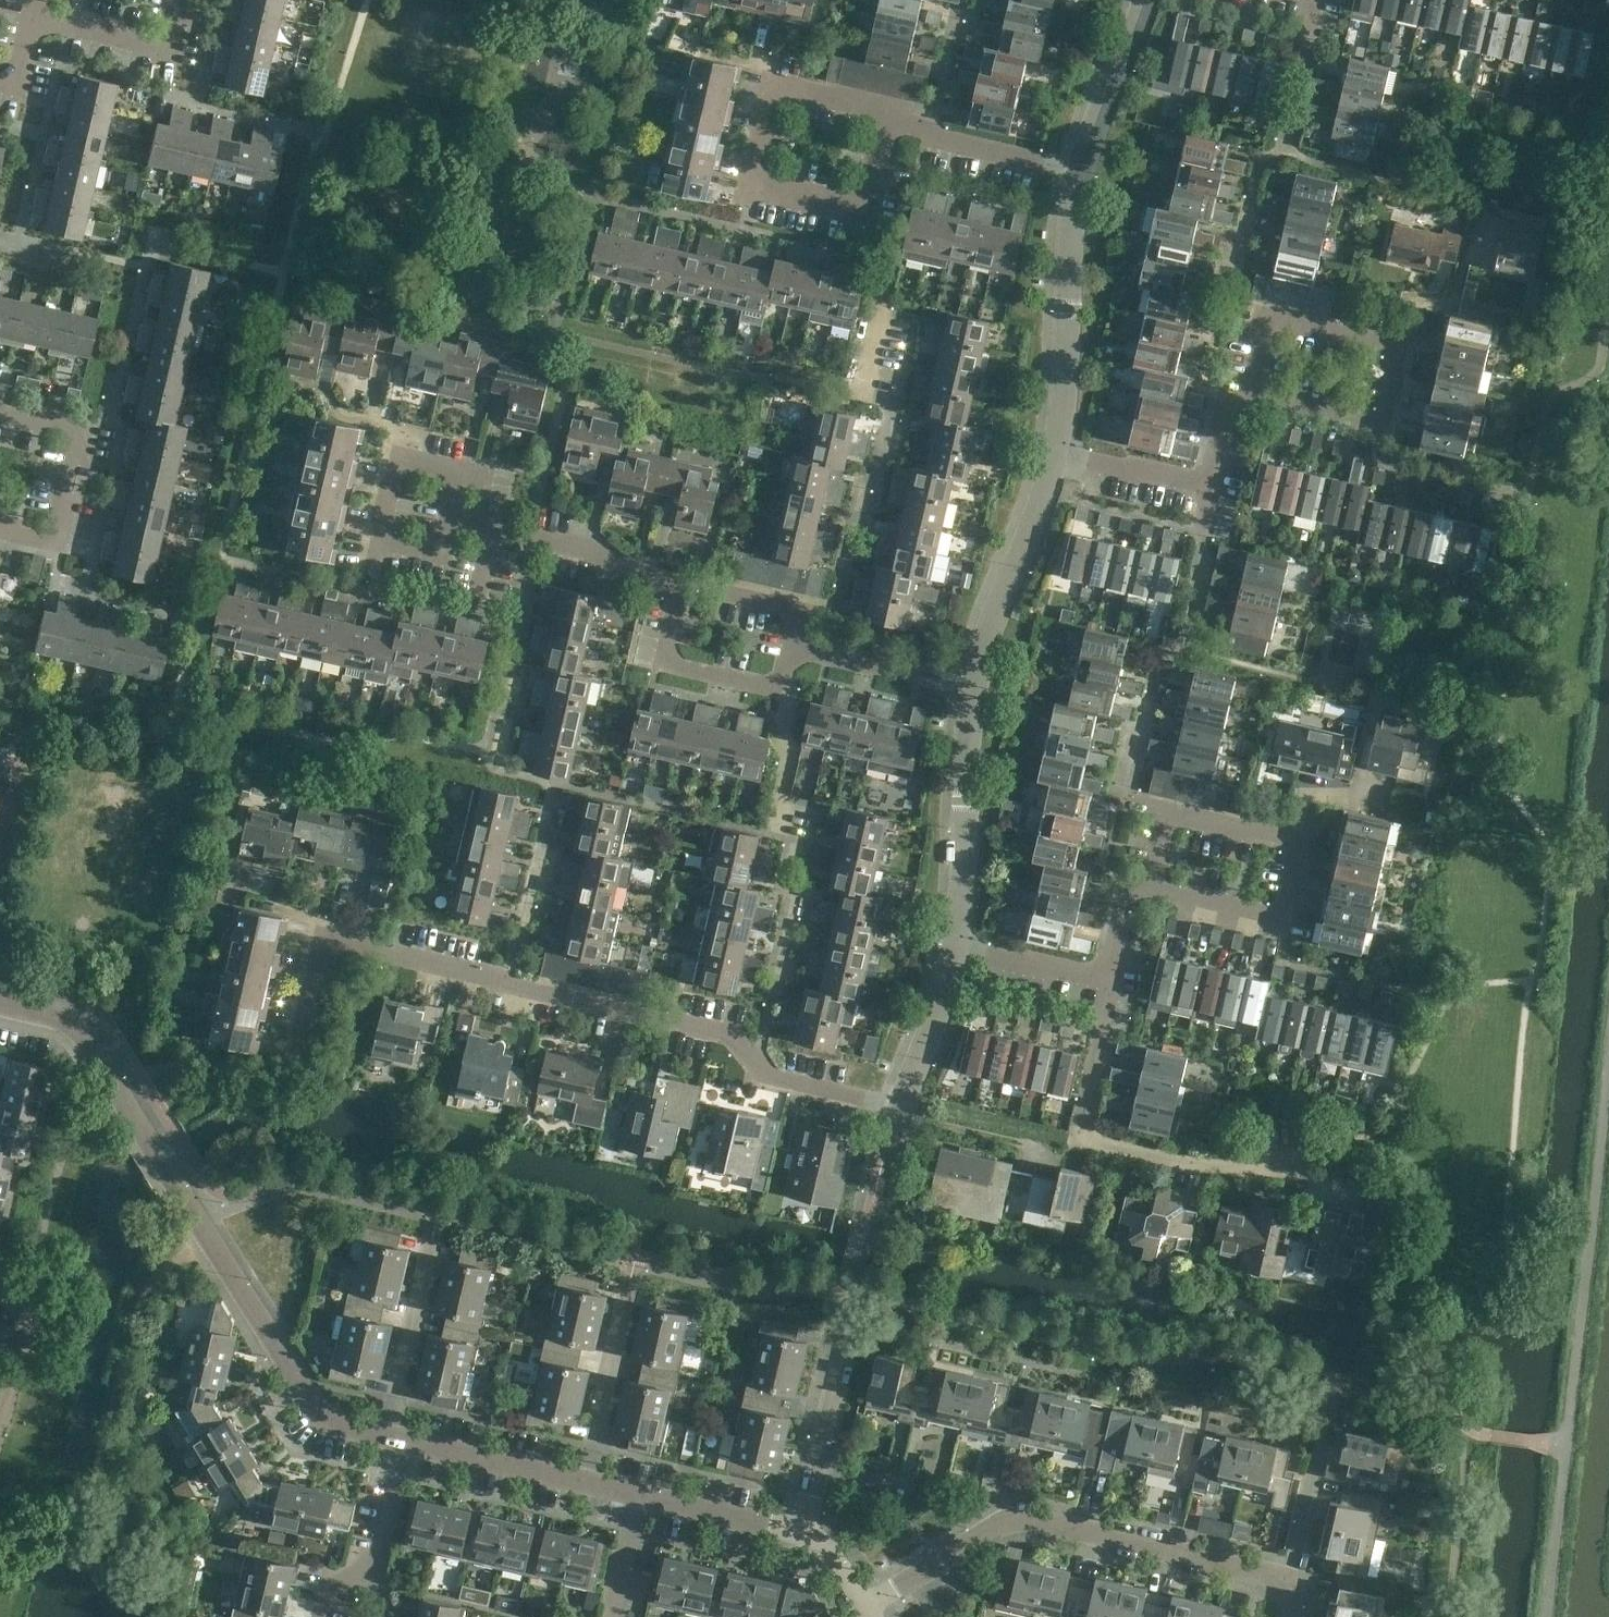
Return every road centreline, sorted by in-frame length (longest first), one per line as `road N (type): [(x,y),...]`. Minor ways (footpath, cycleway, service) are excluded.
road 1 (residential): [(387,1435),(333,1426),(307,1395),(95,1029),(0,999)]
road 2 (residential): [(756,1060),(734,1036),(324,940),(291,1068)]
road 3 (residential): [(1283,1616),(1290,1585),(1044,1511),(990,1520),(877,1602)]
road 4 (residential): [(756,1060),(785,952),(792,841),(776,824),(790,758),(787,692)]
road 5 (residential): [(1290,1158),(1239,1169),(1199,1166),(1077,1135),(1107,980)]
road 6 (residential): [(869,212),(764,185),(756,165),(773,85),(893,116)]
road 7 (residential): [(1057,455),(1068,166)]
road 8 (residential): [(953,943),(975,689)]
road 9 (residential): [(975,689),(1057,455)]
road 10 (residential): [(688,578),(453,511)]
road 11 (residential): [(453,511),(440,554),(386,546),(403,463),(461,476)]
road 12 (residential): [(803,607),(837,613),(844,546),(893,414)]
road 13 (residential): [(587,1484),(629,1258)]
road 14 (residential): [(387,1435),(438,1214)]
road 15 (residential): [(1303,845),(1287,919),(1151,887)]
road 16 (residential): [(1151,887),(1168,813),(1303,845)]
road 17 (residential): [(787,692),(667,665),(688,578)]
road 18 (residential): [(1400,349),(1272,317),(1253,393)]
road 19 (residential): [(1253,393),(1381,424),(1400,349)]
road 20 (residential): [(807,1533),(845,1332)]
road 21 (residential): [(338,1616),(341,1598),(404,1516),(416,1448)]
road 22 (residential): [(0,411),(73,427),(80,445),(58,538)]
road 23 (residential): [(864,393),(884,245),(869,212)]
road 24 (residential): [(975,689),(796,646)]
road 25 (residential): [(893,116),(933,137),(1068,166)]
road 26 (residential): [(1068,166),(1138,0)]
road 27 (residential): [(587,1484),(416,1448)]
road 28 (residential): [(807,1533),(646,1493)]
road 29 (residential): [(892,1093),(922,1050),(953,943)]
road 30 (residential): [(953,943),(1107,980)]
road 31 (residential): [(1207,486),(1057,455)]
road 32 (residential): [(756,1060),(770,1076),(873,1097),(892,1093)]
road 33 (residential): [(167,48),(34,16)]
road 34 (residential): [(0,1389),(25,1292),(0,1285)]
road 35 (residential): [(637,1616),(633,1561),(646,1493)]

